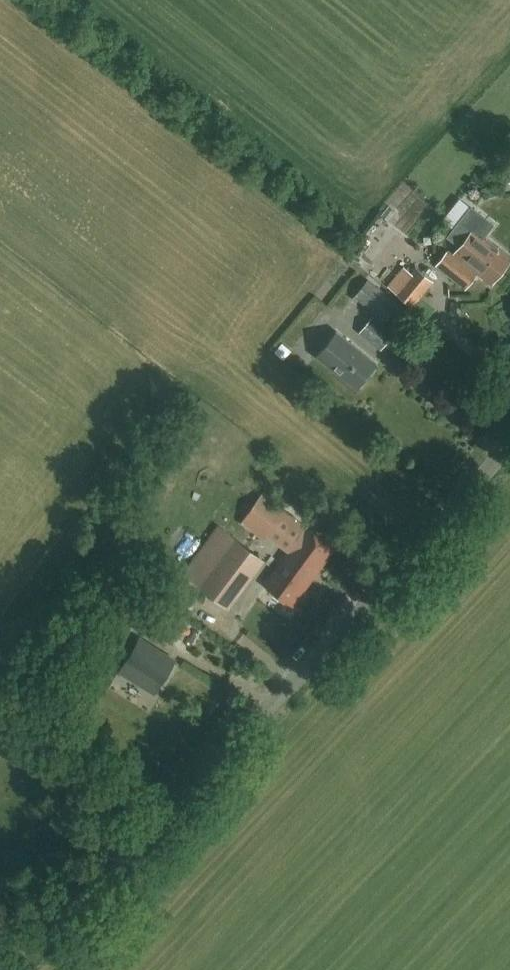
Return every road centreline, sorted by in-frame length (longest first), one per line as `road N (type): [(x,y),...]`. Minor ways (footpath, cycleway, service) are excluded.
road 1 (unclassified): [(14,969),(286,689),(509,440)]

